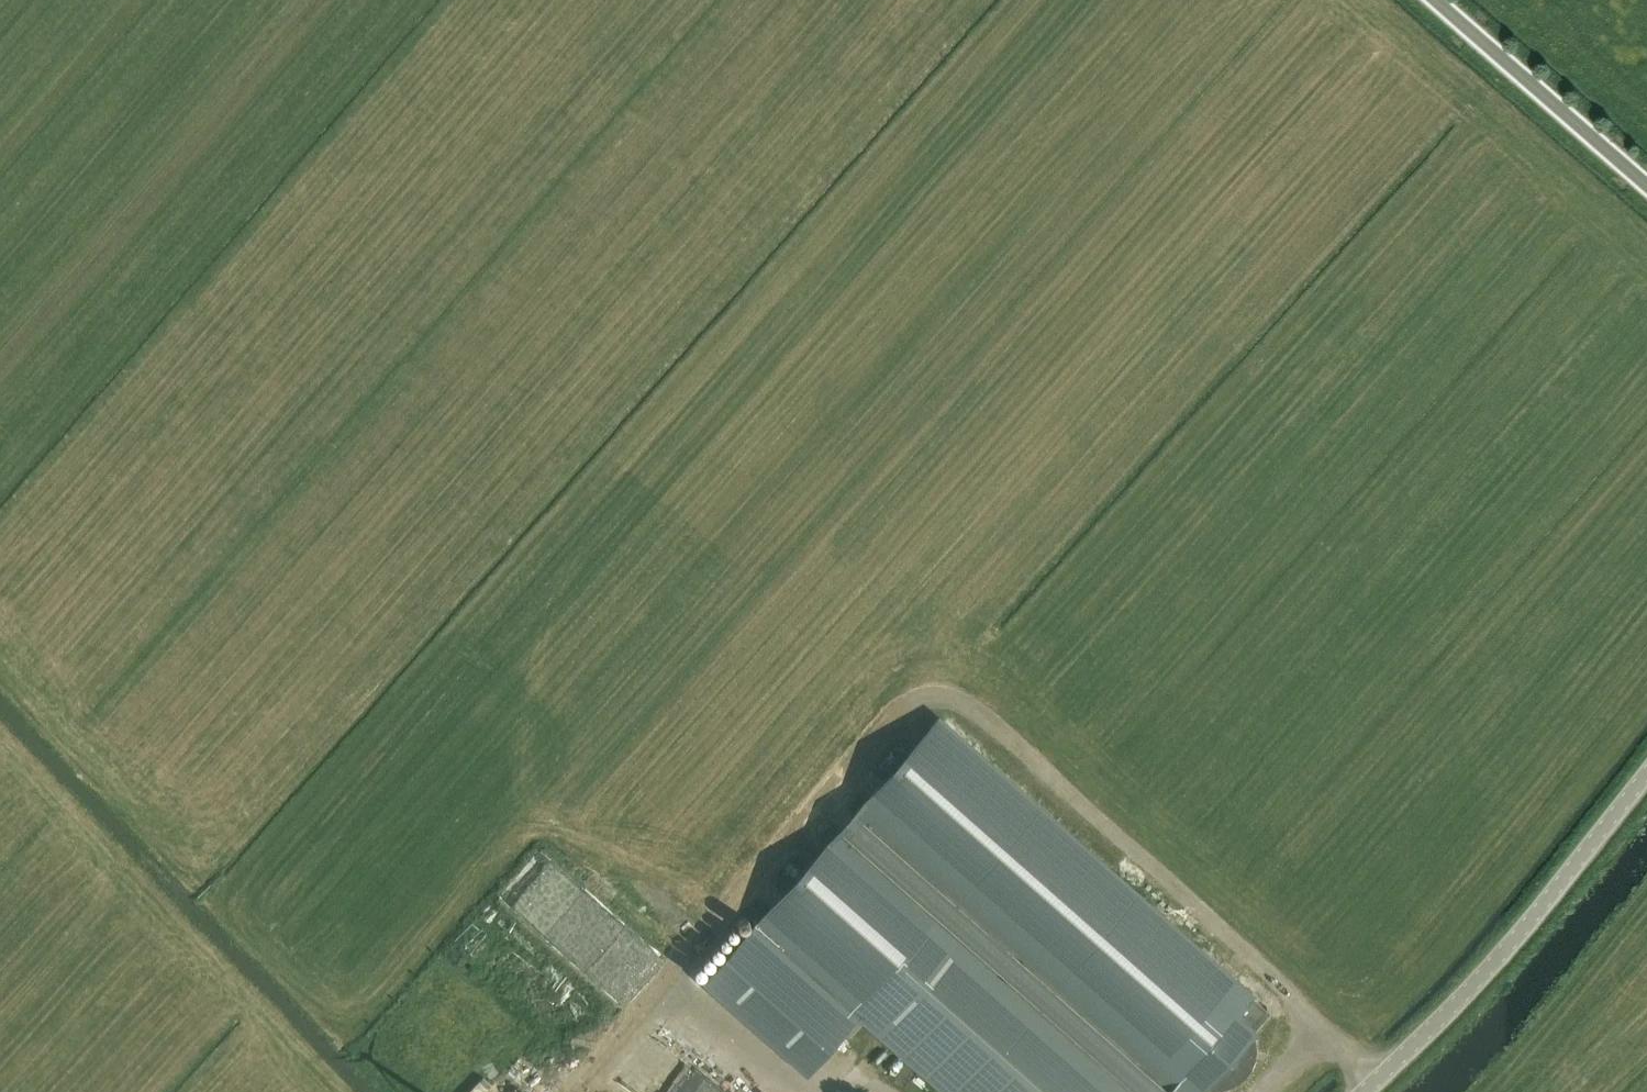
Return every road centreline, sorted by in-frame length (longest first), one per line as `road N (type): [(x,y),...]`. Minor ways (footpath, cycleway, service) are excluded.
road 1 (unclassified): [(1359,1091),(1464,995),(1646,771)]
road 2 (unclassified): [(1646,186),(1432,0)]

